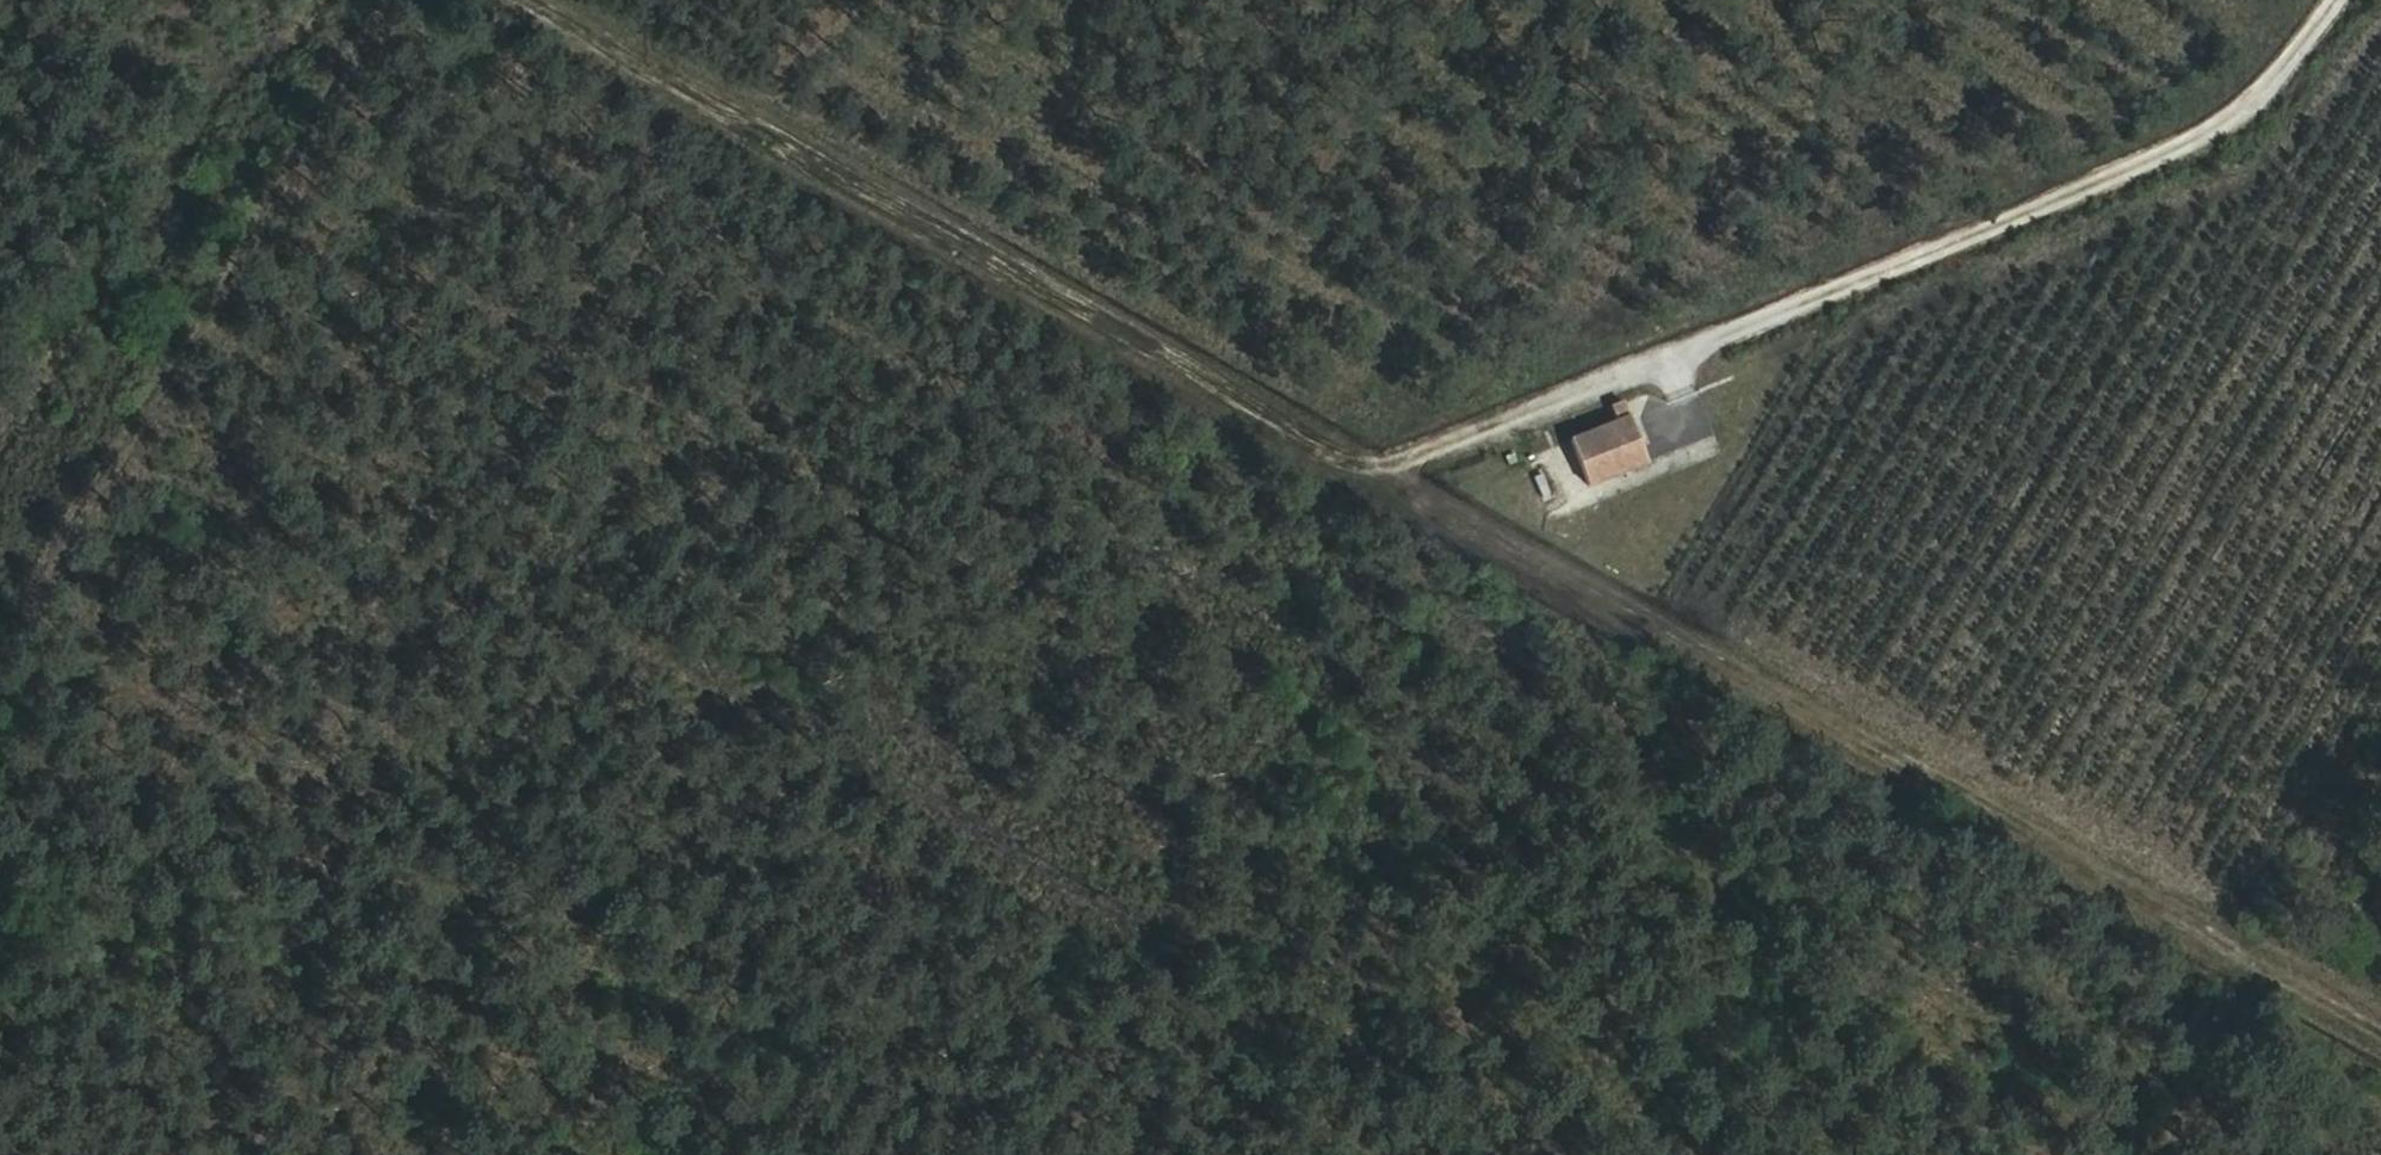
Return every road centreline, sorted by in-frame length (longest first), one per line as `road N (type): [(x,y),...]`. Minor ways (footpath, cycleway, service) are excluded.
road 1 (track): [(2380,1034),(535,0)]
road 2 (track): [(2340,0),(2289,72),(2226,121),(2092,190),(1912,251),(1548,413),(1377,471)]

